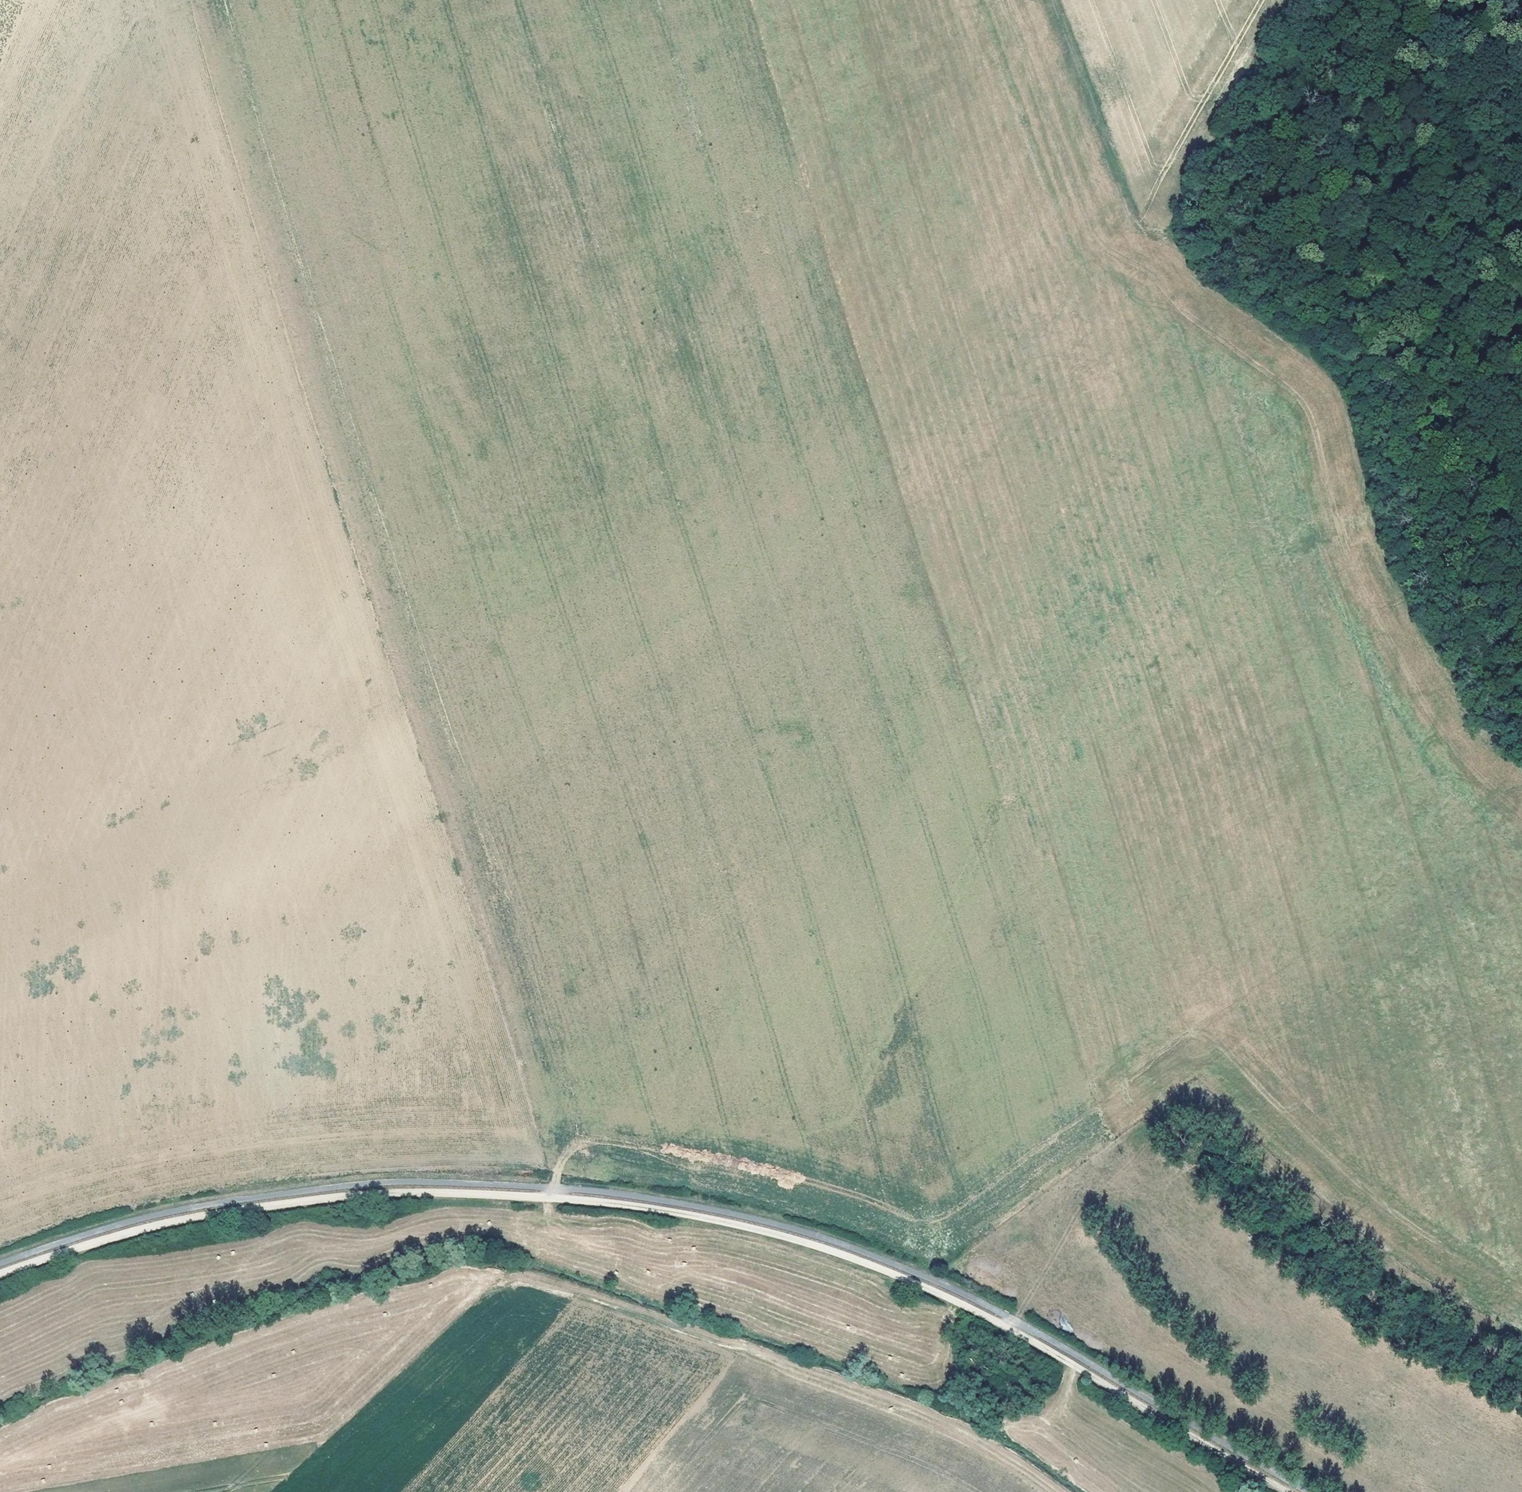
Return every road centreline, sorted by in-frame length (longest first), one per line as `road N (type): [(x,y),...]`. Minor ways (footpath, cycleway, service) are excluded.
road 1 (track): [(1290,1491),(952,1300),(781,1236),(625,1203),(396,1192),(305,1200),(162,1223),(0,1274)]
road 2 (track): [(1056,0),(1149,229),(1194,230),(1277,186),(1306,159),(1348,70),(1521,39)]

